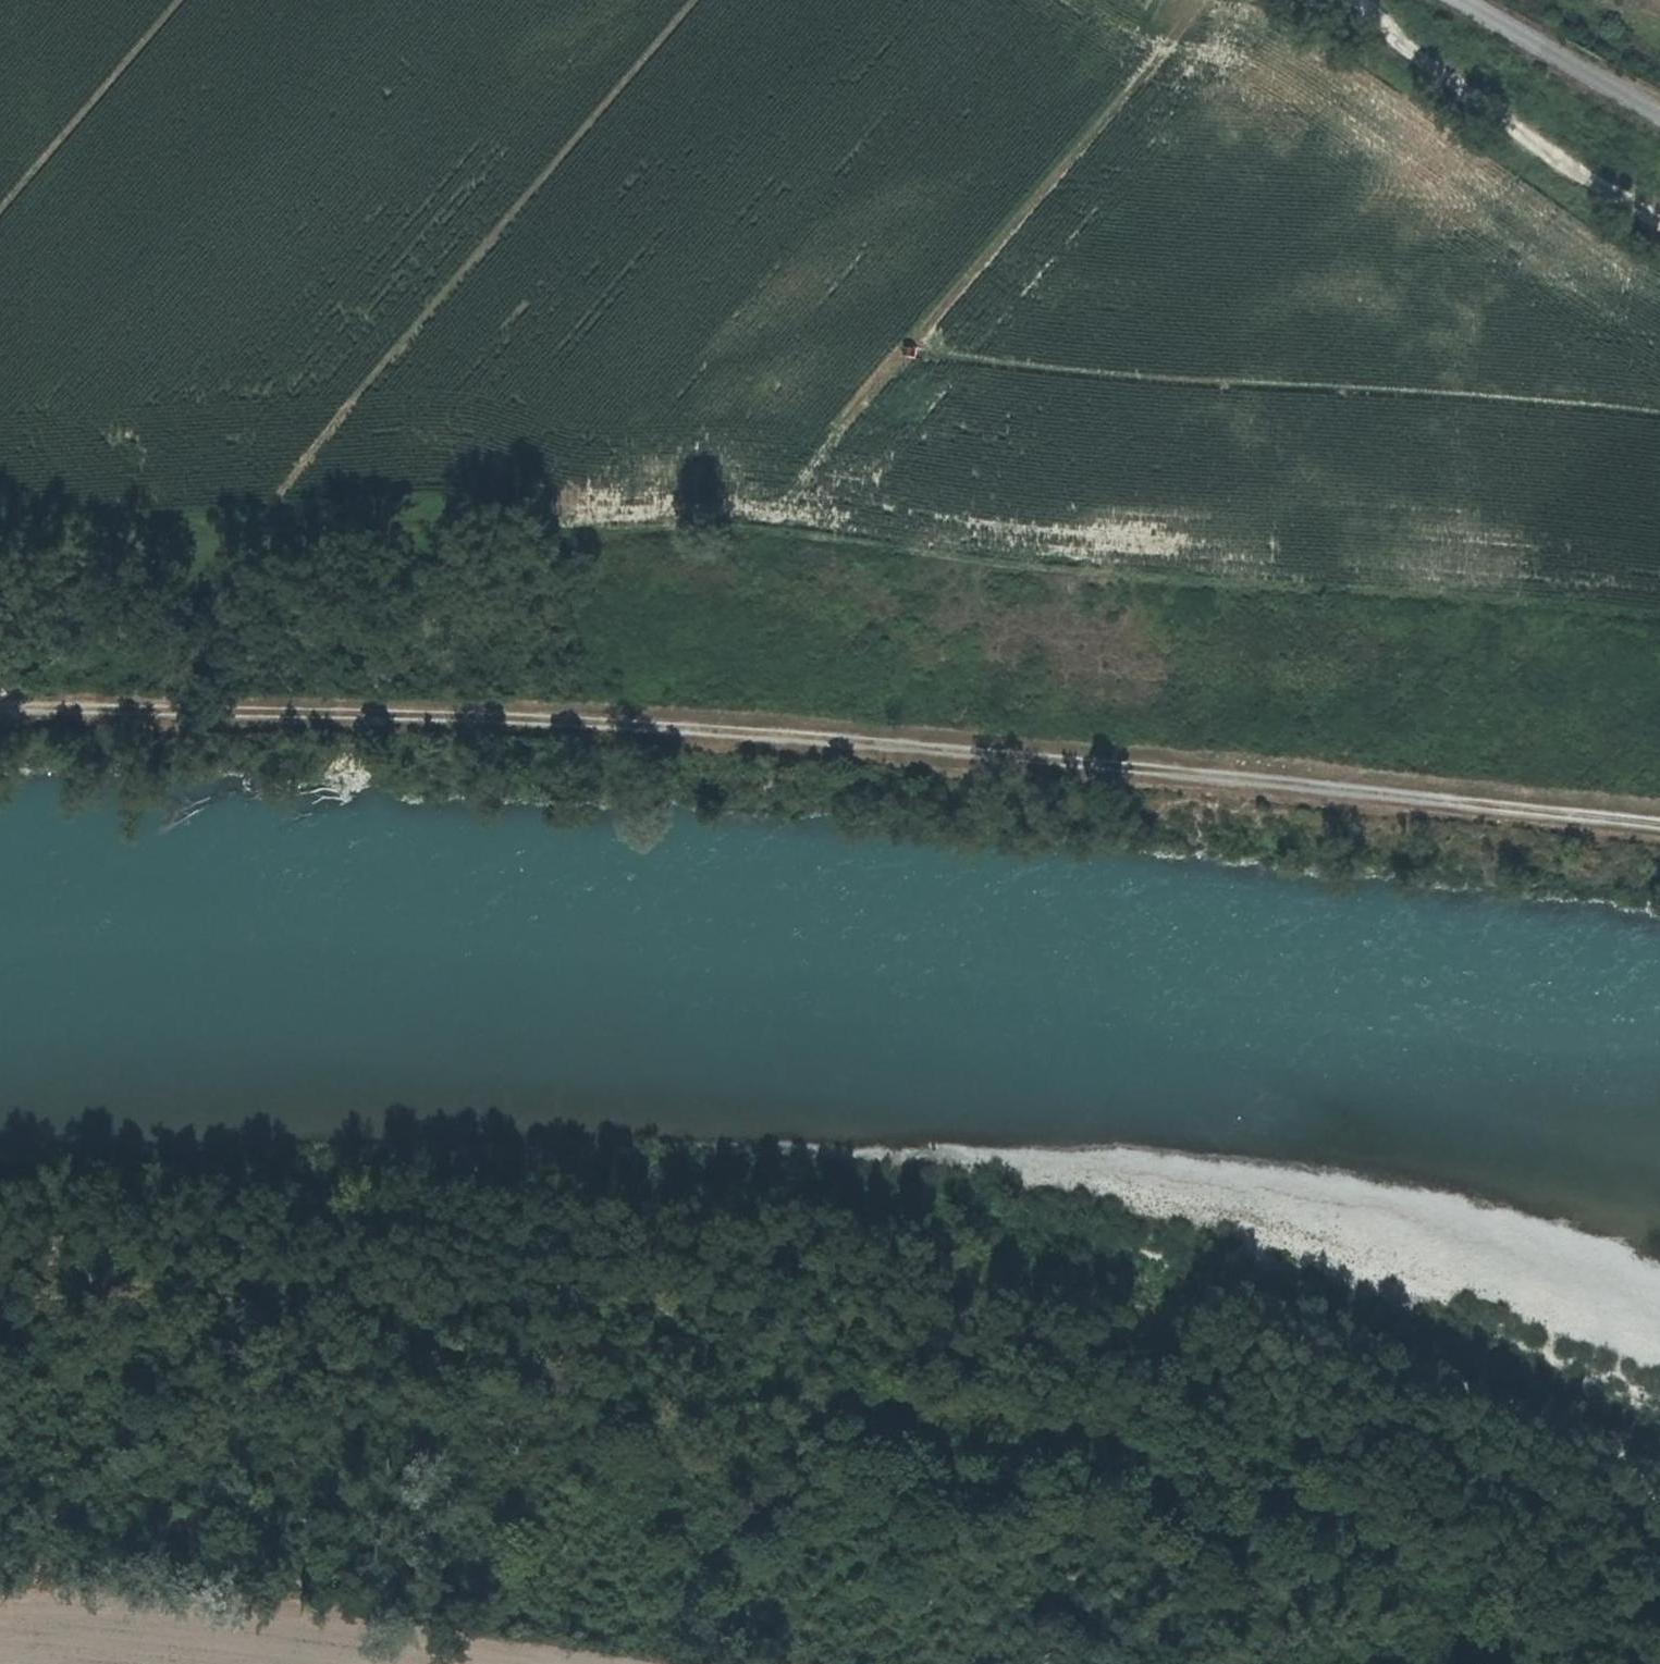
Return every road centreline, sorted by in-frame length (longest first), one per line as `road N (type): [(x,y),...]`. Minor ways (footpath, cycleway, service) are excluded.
road 1 (track): [(0,708),(568,719),(1159,768),(1659,829)]
road 2 (track): [(1659,239),(1514,138),(1358,0)]

